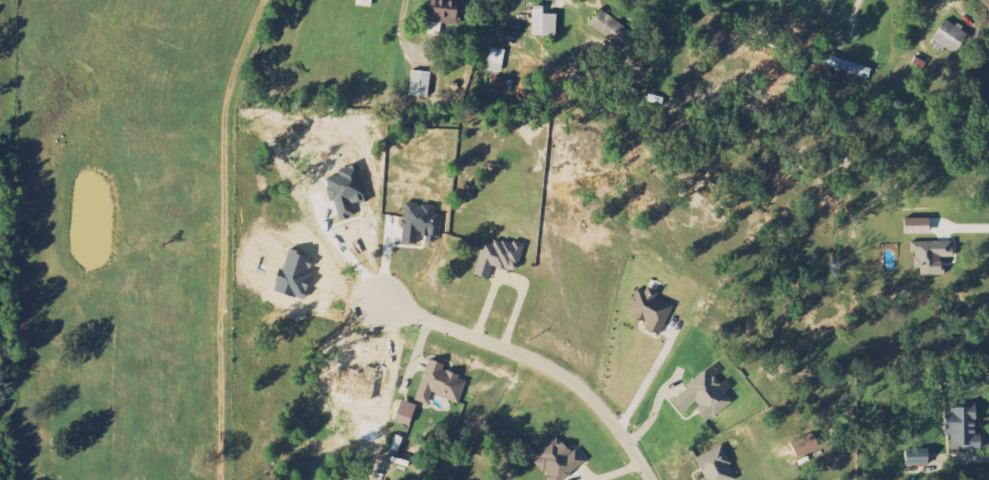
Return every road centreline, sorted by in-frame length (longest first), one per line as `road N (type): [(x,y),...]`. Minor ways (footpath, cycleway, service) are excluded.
road 1 (residential): [(649,479),(609,420),(551,370),(382,305)]

